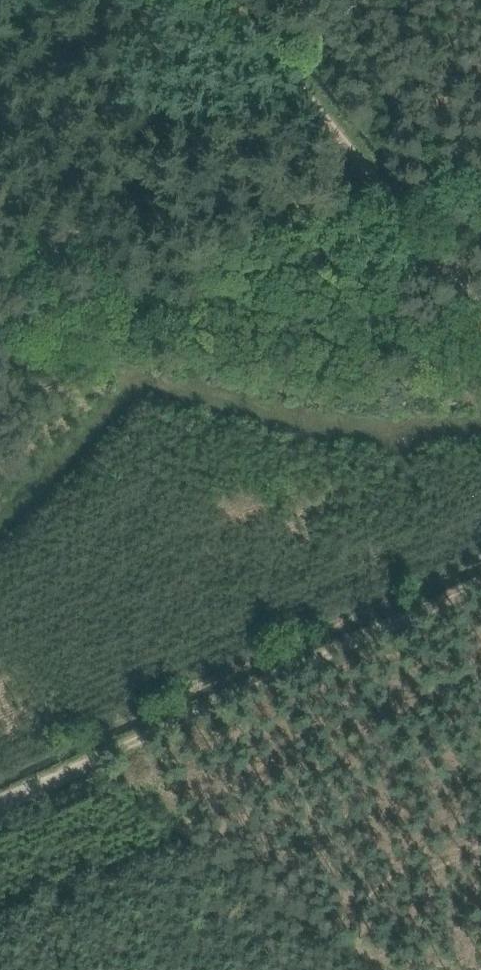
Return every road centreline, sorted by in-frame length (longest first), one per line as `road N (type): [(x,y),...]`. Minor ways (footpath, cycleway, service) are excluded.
road 1 (track): [(0,797),(480,583)]
road 2 (track): [(480,318),(228,0)]

